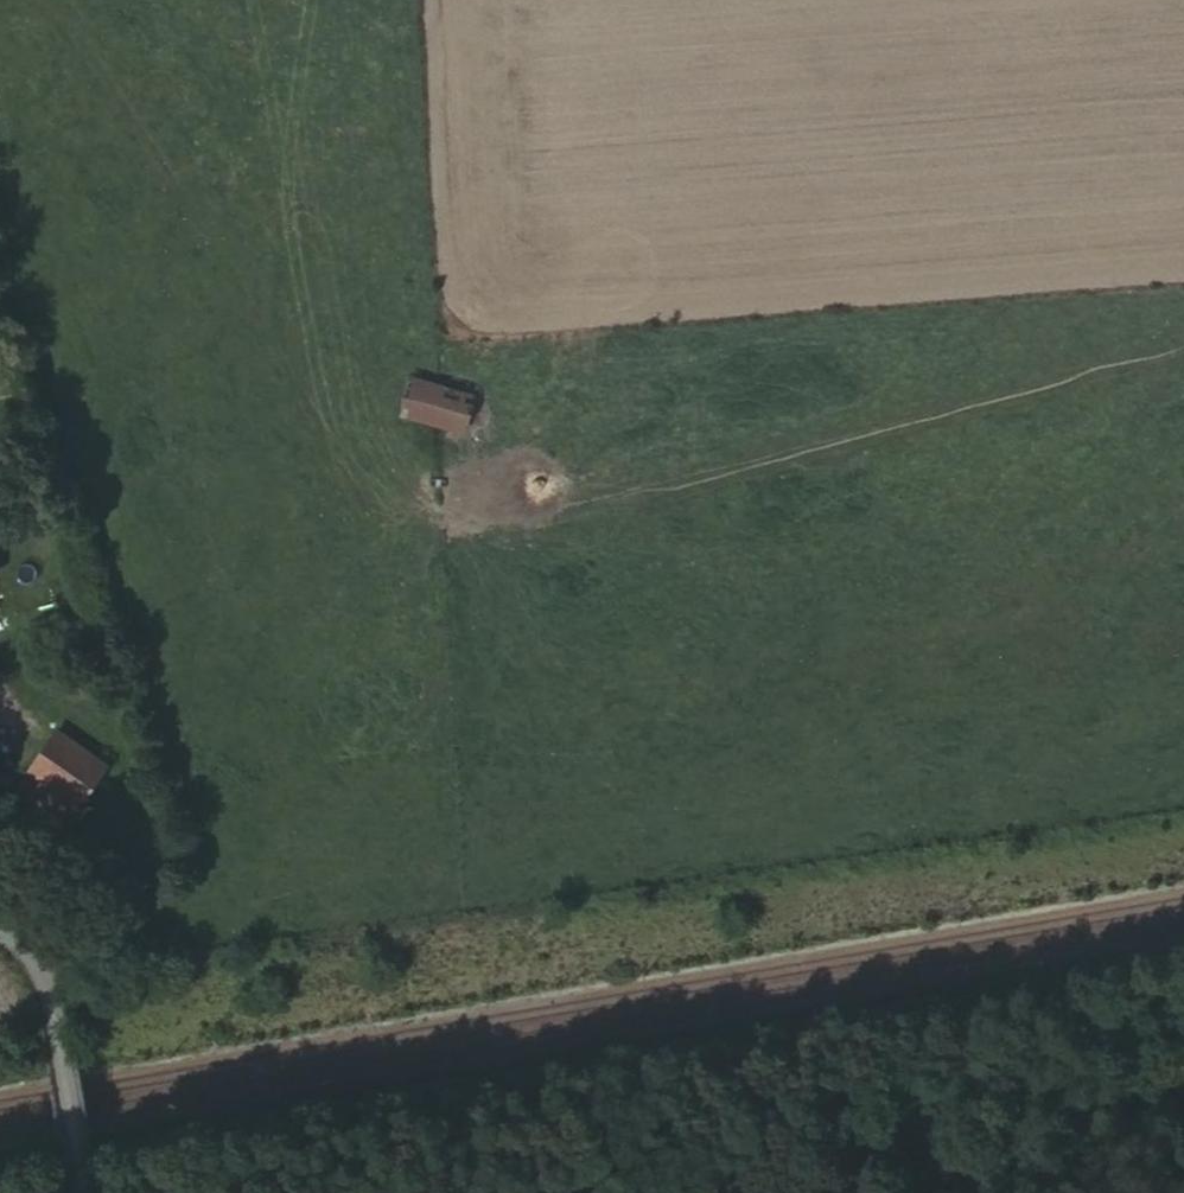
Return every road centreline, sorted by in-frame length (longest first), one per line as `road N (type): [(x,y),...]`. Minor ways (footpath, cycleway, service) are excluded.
road 1 (unclassified): [(0,931),(53,1000),(83,1192)]

